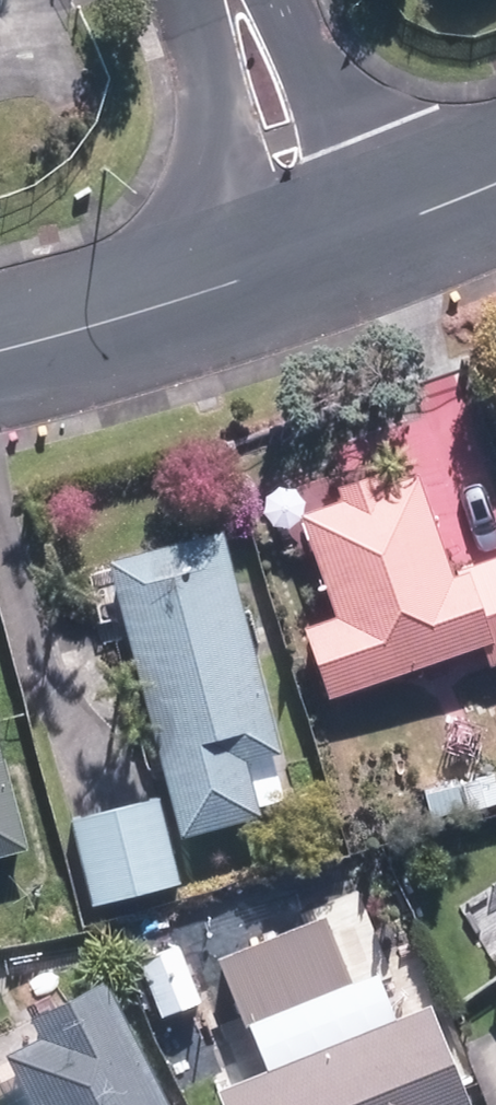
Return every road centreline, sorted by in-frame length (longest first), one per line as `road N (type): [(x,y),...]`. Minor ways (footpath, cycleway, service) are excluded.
road 1 (residential): [(316,251),(0,344)]
road 2 (residential): [(316,251),(224,0)]
road 3 (residential): [(495,177),(316,251)]

